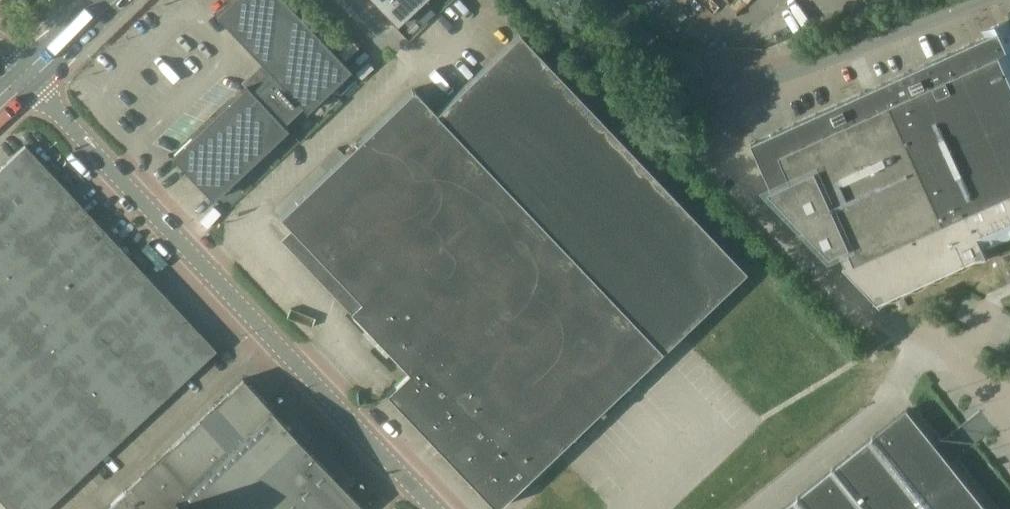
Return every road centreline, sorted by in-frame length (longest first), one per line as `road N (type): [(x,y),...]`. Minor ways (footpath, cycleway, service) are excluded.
road 1 (unclassified): [(433,508),(26,79)]
road 2 (unclassified): [(602,0),(671,58),(745,81),(810,68),(988,0)]

